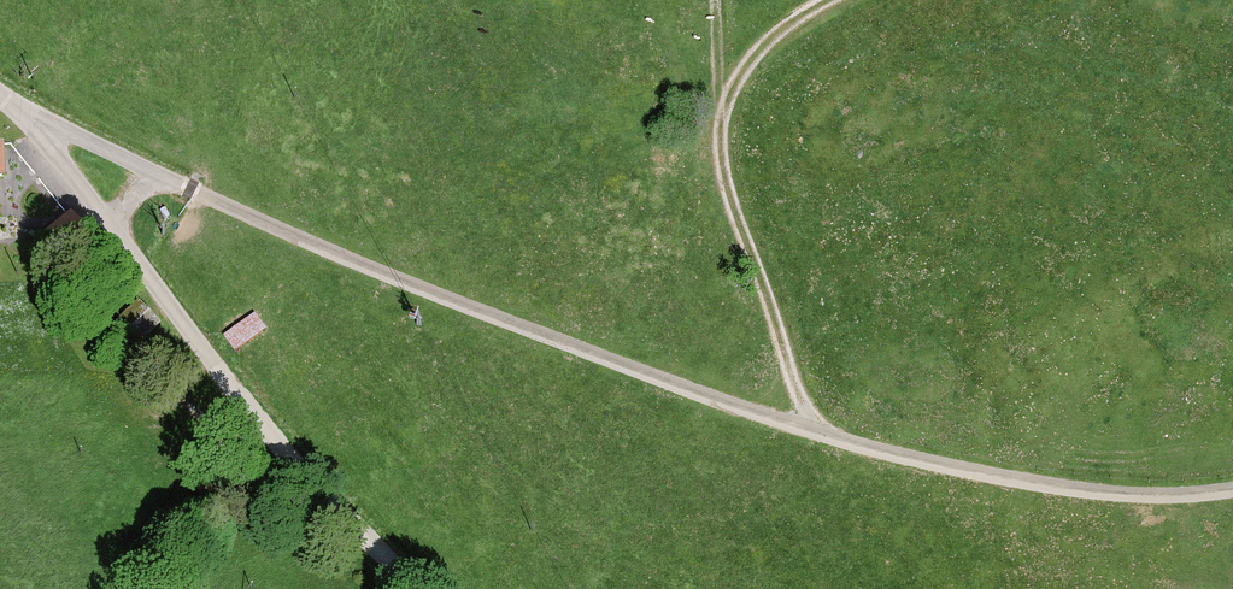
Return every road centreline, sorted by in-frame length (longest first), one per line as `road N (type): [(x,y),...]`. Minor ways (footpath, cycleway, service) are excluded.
road 1 (unclassified): [(1232,492),(1100,494),(1038,486),(831,437),(401,279),(162,177)]
road 2 (track): [(831,437),(792,375),(722,151),(724,116),(761,49),(842,0)]
road 3 (residential): [(419,588),(113,232)]
road 4 (unclassified): [(162,177),(27,113)]
road 5 (residential): [(113,232),(27,113)]

